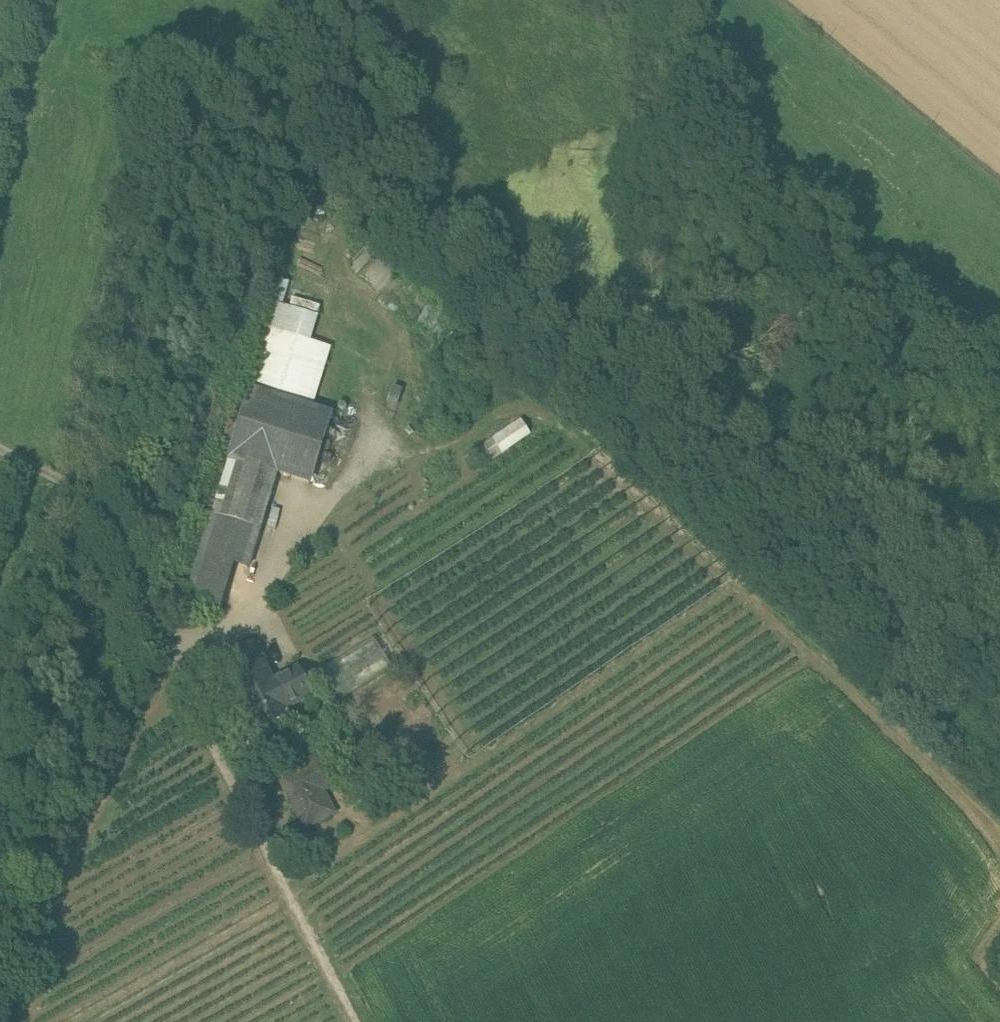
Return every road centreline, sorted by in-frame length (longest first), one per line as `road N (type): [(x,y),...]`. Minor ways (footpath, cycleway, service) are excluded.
road 1 (unclassified): [(0,448),(95,494),(277,873)]
road 2 (track): [(354,1021),(277,873)]

